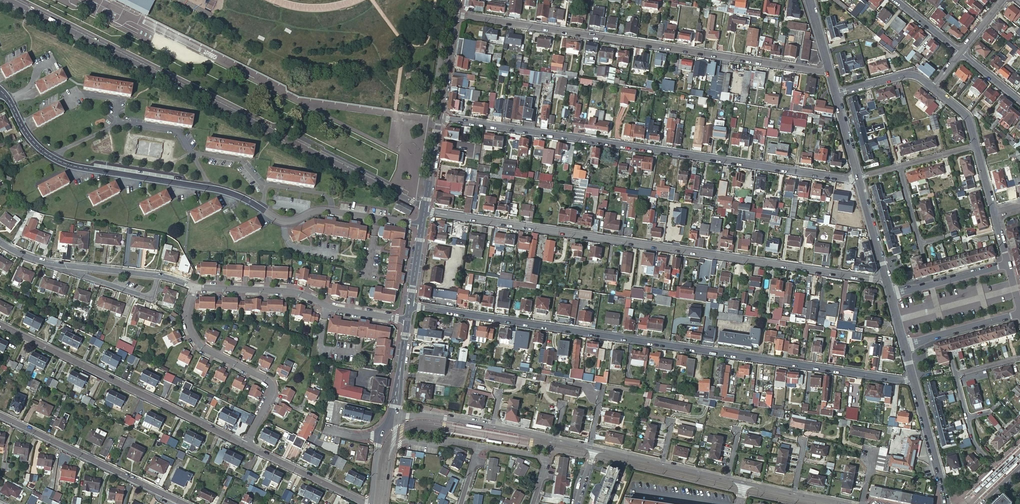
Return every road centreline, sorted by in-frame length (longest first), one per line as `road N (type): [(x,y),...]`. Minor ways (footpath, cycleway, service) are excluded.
road 1 (unclassified): [(913,379),(410,306)]
road 2 (residential): [(0,90),(33,141),(64,163),(224,191),(282,221),(327,211),(422,225)]
road 3 (unclassified): [(425,212),(887,279)]
road 4 (residential): [(8,0),(426,206)]
road 5 (unclassified): [(857,180),(439,118)]
road 6 (residential): [(455,15),(830,72)]
road 7 (residential): [(245,445),(0,325)]
road 8 (residential): [(194,287),(295,292),(337,309),(408,320)]
road 9 (unclassified): [(194,287),(188,313),(197,340),(272,384),(245,445)]
road 10 (residential): [(0,415),(185,503)]
road 11 (residential): [(395,417),(431,416),(595,448)]
road 12 (residential): [(0,242),(42,261),(194,287)]
road 13 (residential): [(595,448),(744,482)]
road 14 (residential): [(369,503),(245,445)]
road 15 (residential): [(913,379),(946,503)]

